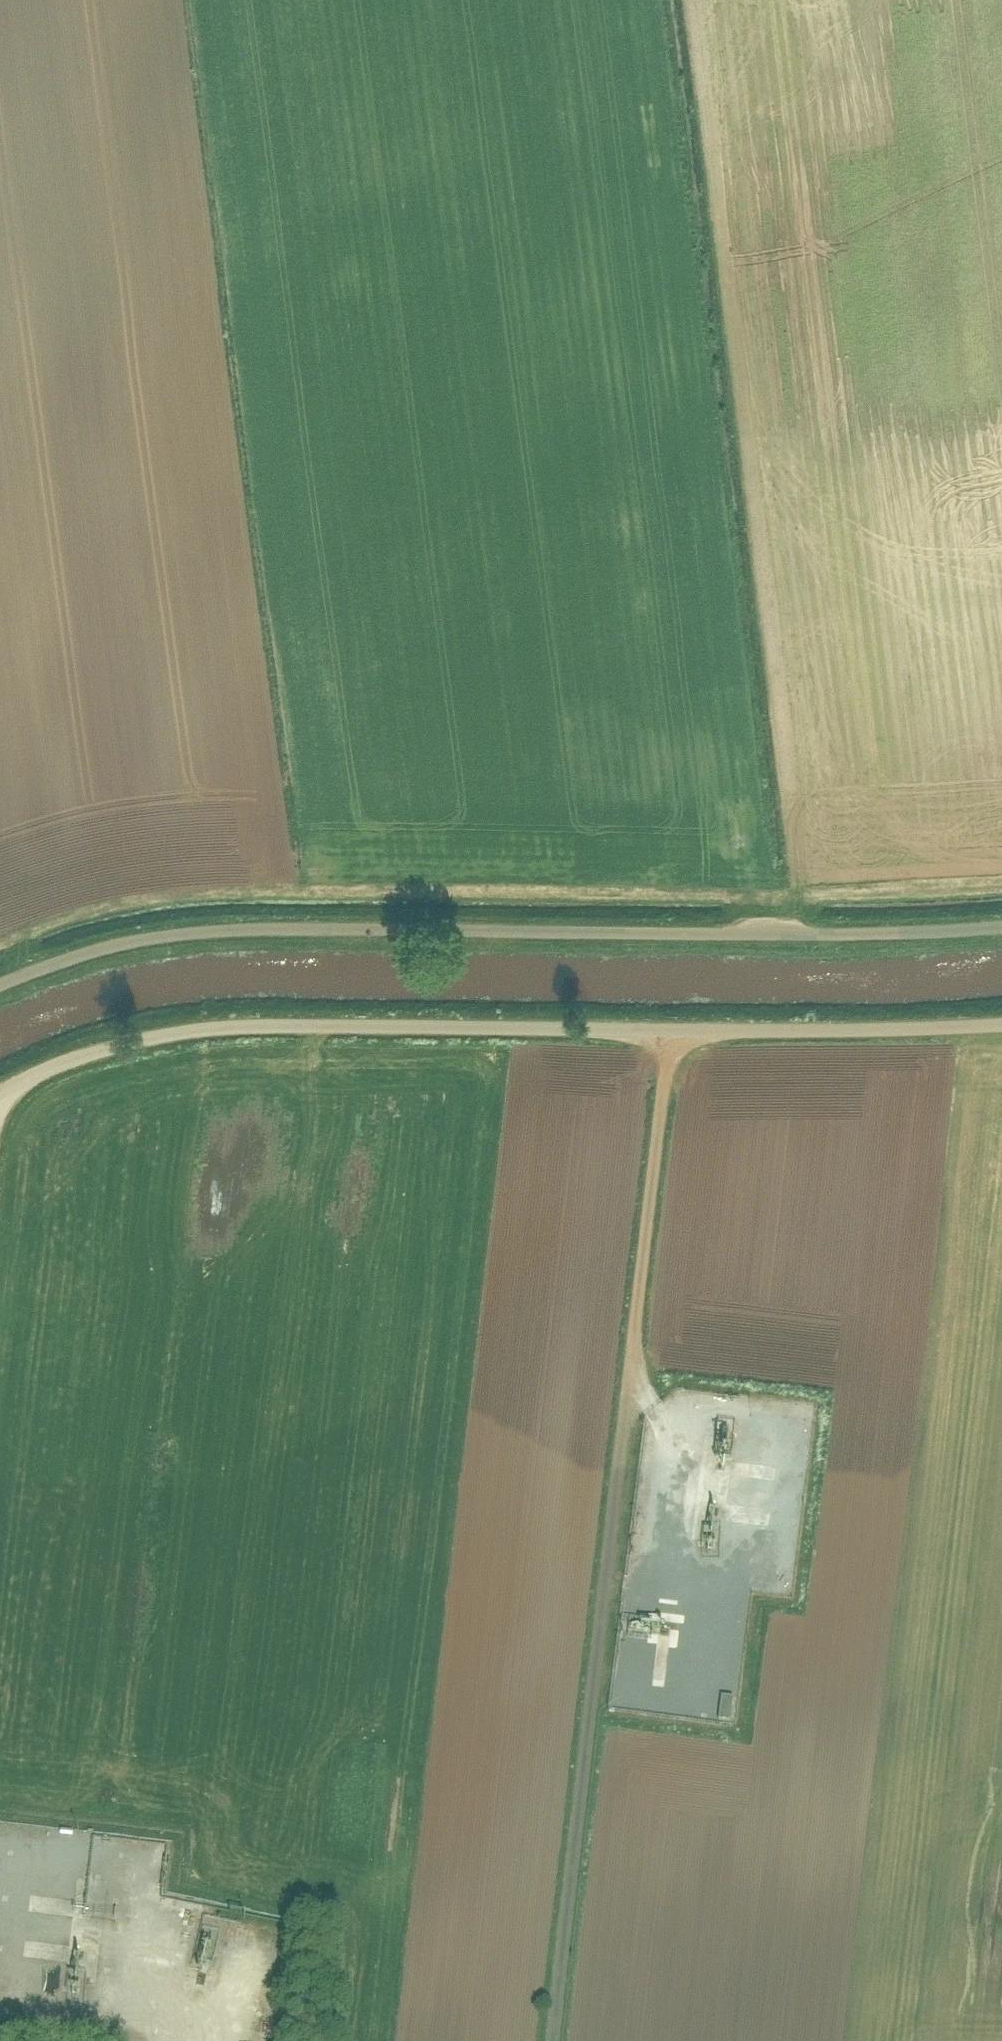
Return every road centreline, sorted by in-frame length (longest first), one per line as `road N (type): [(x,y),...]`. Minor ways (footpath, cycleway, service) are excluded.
road 1 (track): [(669,1030),(551,2040)]
road 2 (unclassified): [(1001,926),(862,933),(231,928),(137,939),(0,984)]

